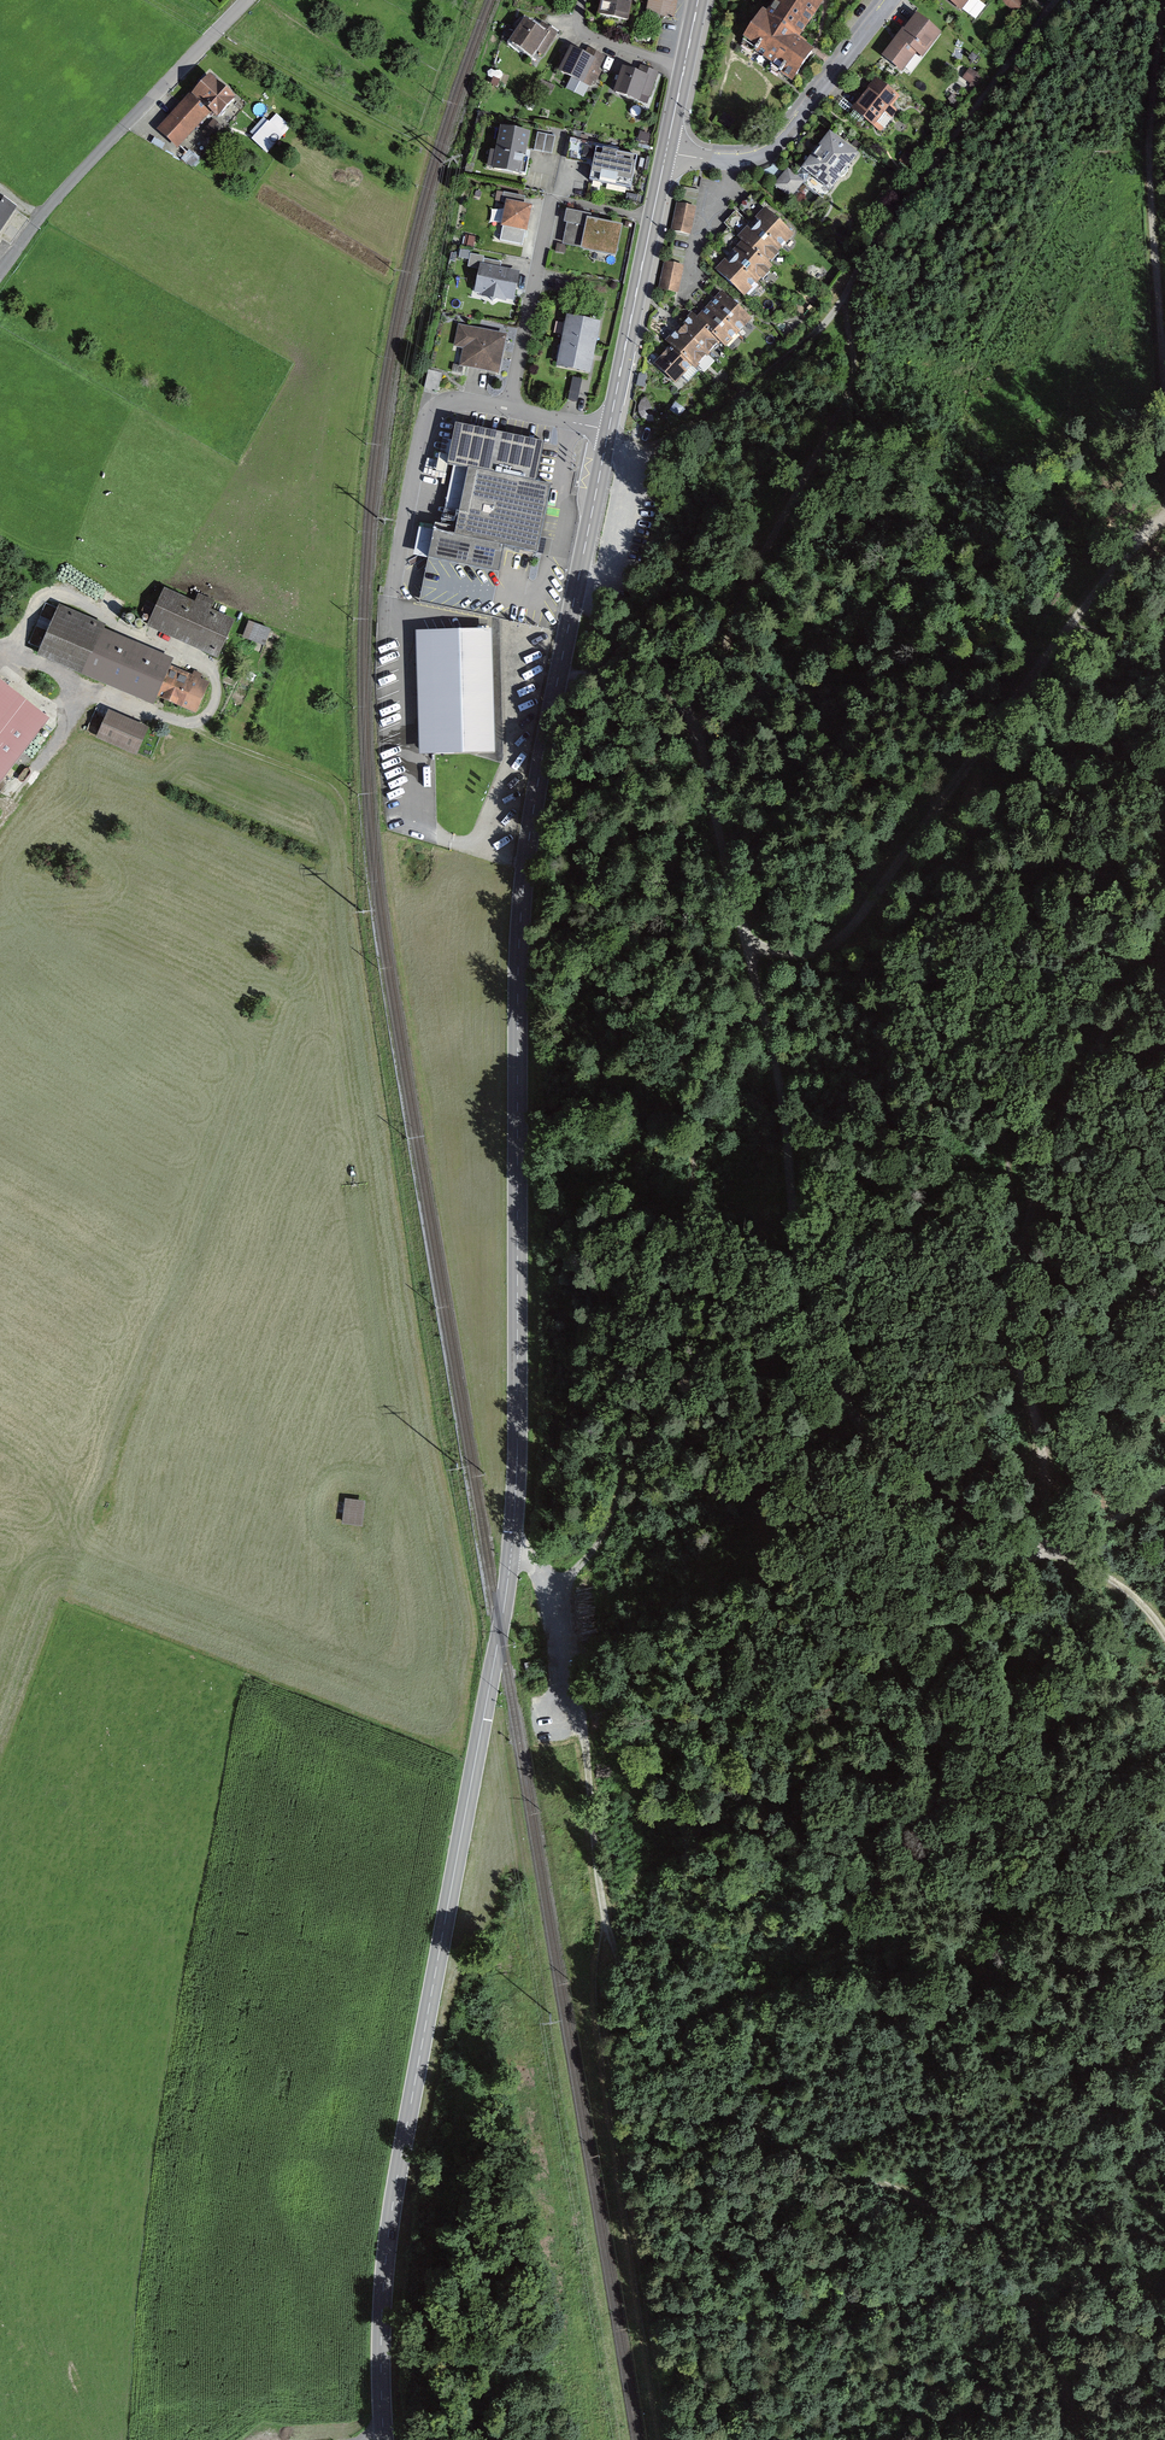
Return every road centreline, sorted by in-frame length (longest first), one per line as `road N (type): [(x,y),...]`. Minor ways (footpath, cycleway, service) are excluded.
road 1 (secondary): [(609,430),(525,868),(511,1554),(391,2215),(382,2287),(384,2439)]
road 2 (track): [(1164,1633),(1112,1579),(1058,1550),(1037,1427),(969,1181),(943,1026),(994,823),(1126,614)]
road 3 (track): [(700,730),(778,1068),(807,1287),(886,1479),(927,1522),(986,1557),(1058,1550),(1164,1487)]
road 4 (track): [(665,2439),(604,2053),(603,1908),(558,1581),(511,1554)]
road 5 (track): [(1056,0),(856,273),(846,295),(853,374),(730,635),(700,730)]
road 6 (track): [(603,1908),(641,2009),(711,2095),(806,2151),(993,2230)]
road 7 (track): [(1089,602),(859,921),(829,947),(801,956),(774,953),(743,930)]
road 8 (track): [(1164,374),(1151,205),(1164,0)]
road 9 (unclassified): [(249,0),(87,164),(0,274)]
road 10 (track): [(1004,1301),(1074,1087),(1164,985)]
road 11 (track): [(185,724),(214,706),(212,666),(66,597),(44,605),(22,639),(0,645)]
road 12 (residential): [(666,152),(731,160),(769,153),(889,0)]
road 13 (secondary): [(666,152),(609,430)]
road 14 (track): [(642,453),(774,365),(846,295)]
road 15 (residential): [(510,410),(464,401),(431,414),(398,576)]
road 16 (residential): [(510,410),(555,183)]
road 17 (track): [(993,2230),(1081,2439)]
road 18 (track): [(185,724),(0,647)]
road 19 (track): [(346,824),(340,801),(317,780),(185,724)]
road 20 (track): [(575,594),(674,688),(700,730)]
road 21 (track): [(0,822),(69,729),(90,685)]
road 22 (residential): [(583,0),(583,32),(684,68)]

